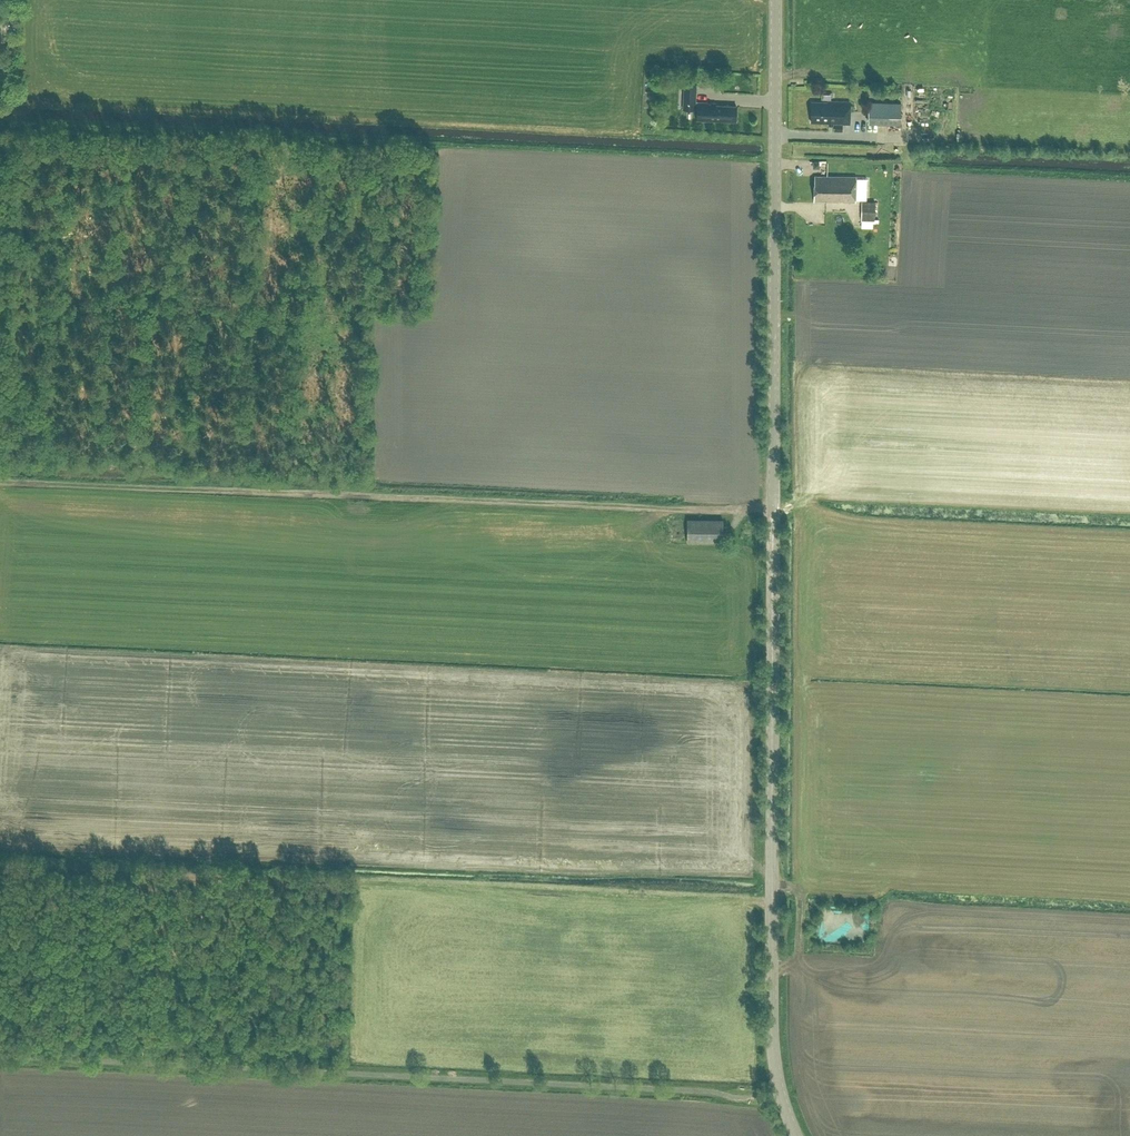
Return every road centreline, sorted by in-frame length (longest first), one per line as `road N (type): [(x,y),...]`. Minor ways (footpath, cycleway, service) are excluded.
road 1 (tertiary): [(797,1135),(780,1091),(772,1018),(776,0)]
road 2 (track): [(0,479),(774,509)]
road 3 (track): [(0,153),(2,123),(382,137)]
road 4 (track): [(382,137),(775,154)]
road 5 (track): [(354,312),(0,296)]

